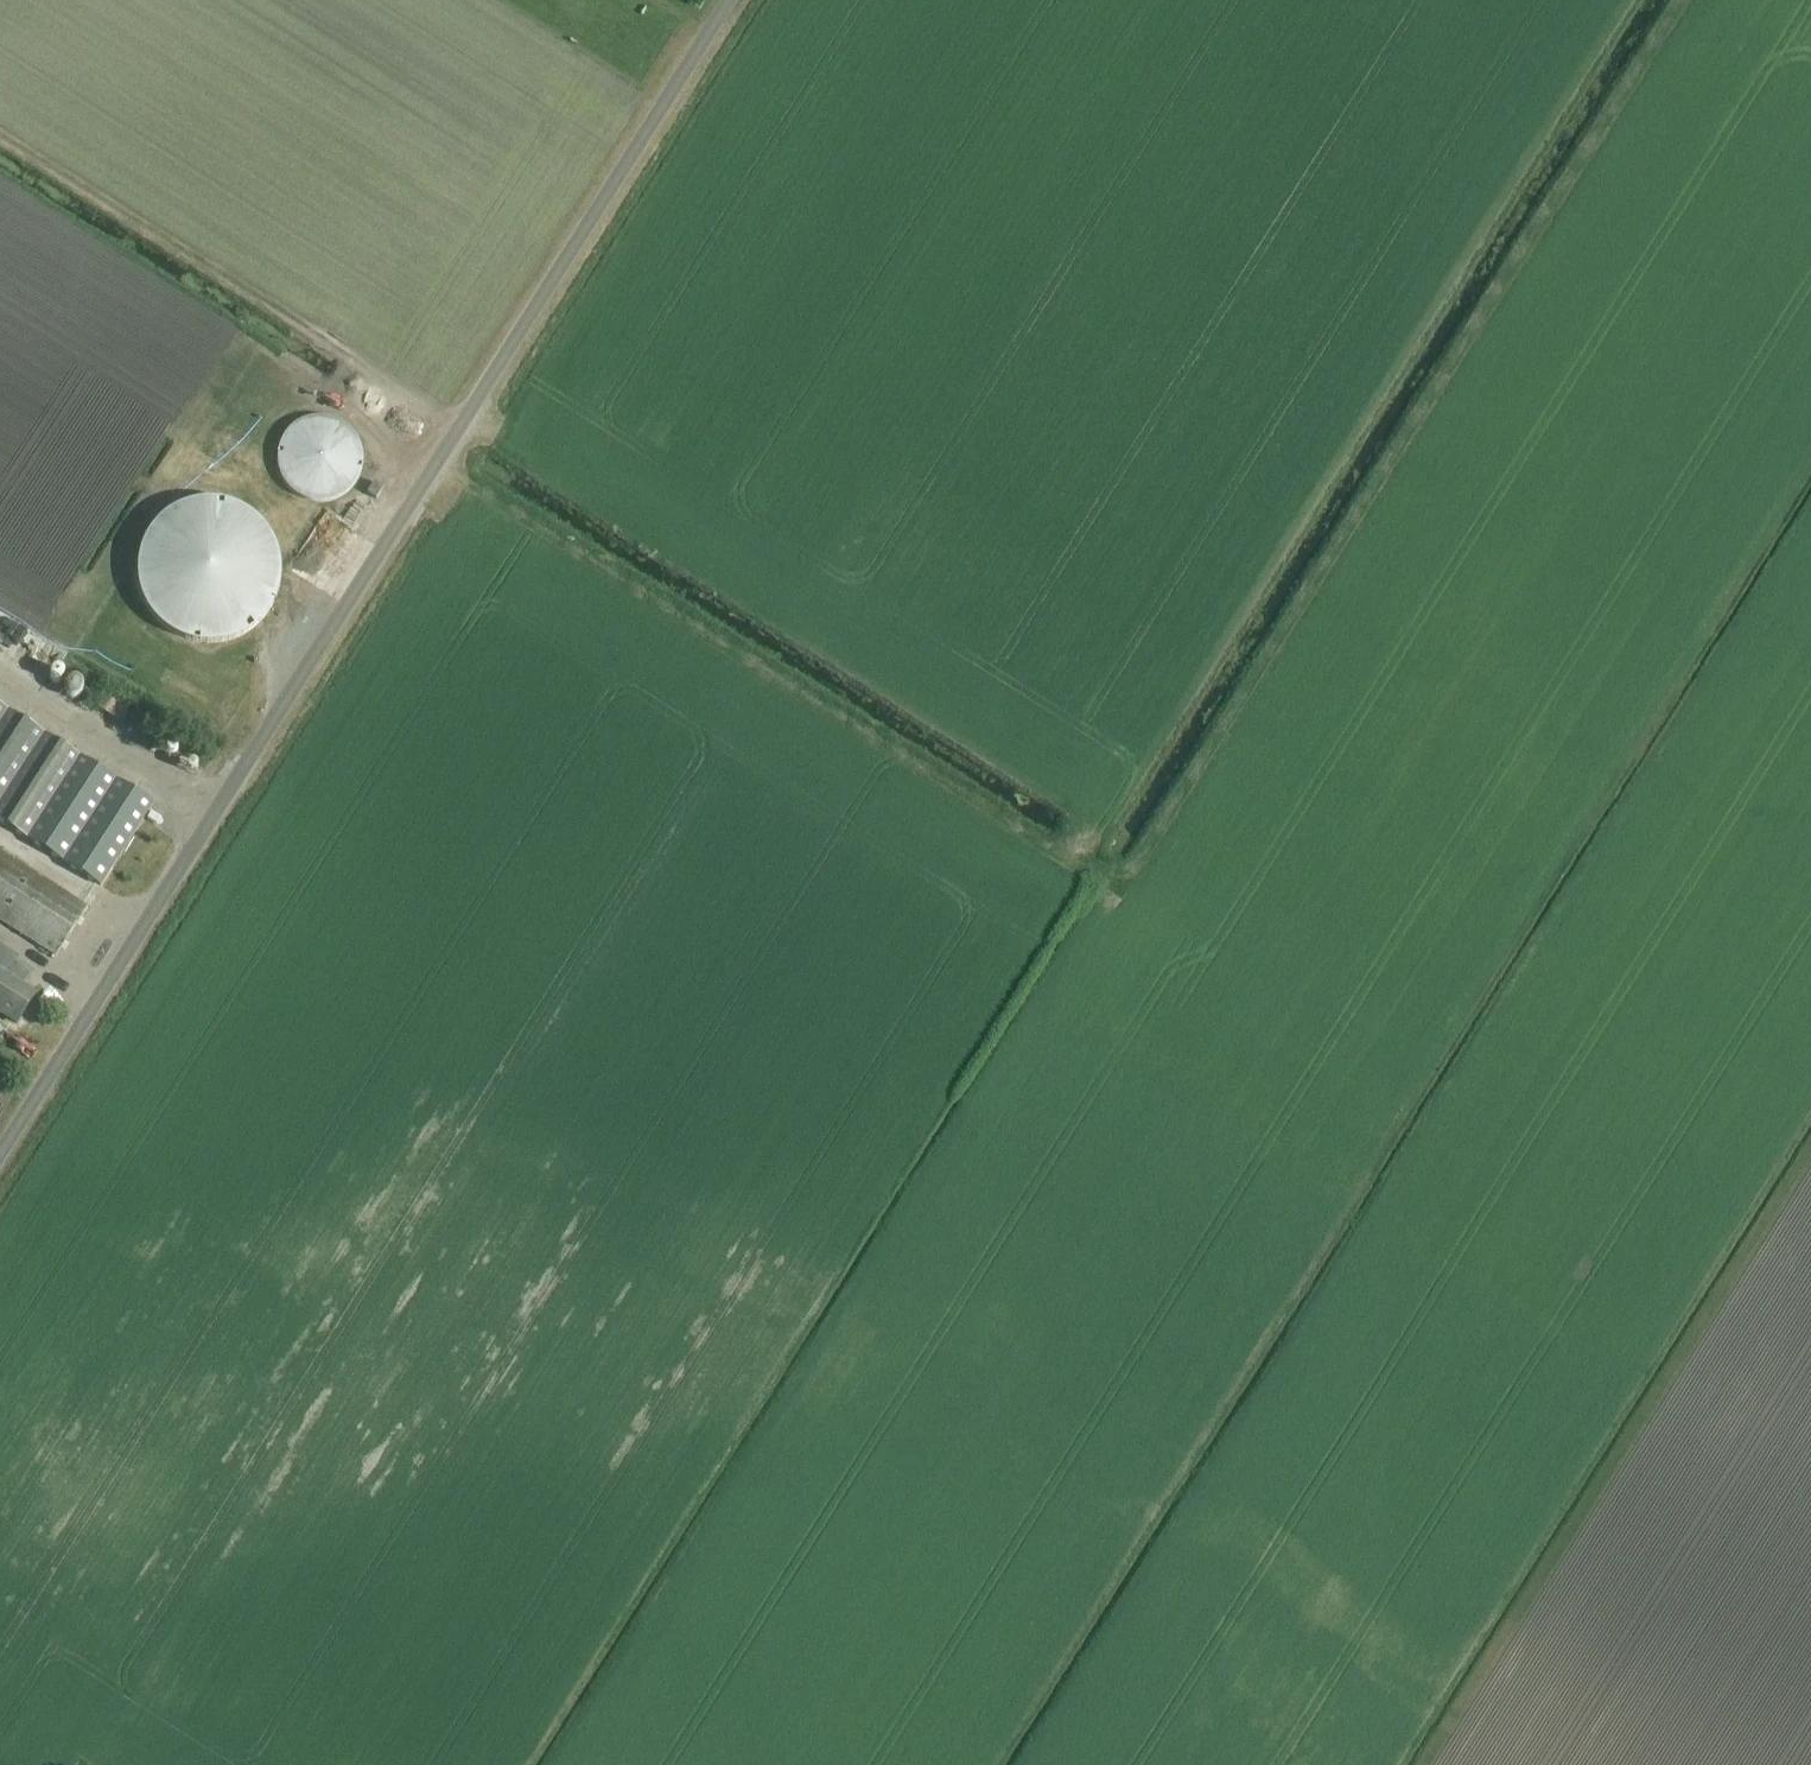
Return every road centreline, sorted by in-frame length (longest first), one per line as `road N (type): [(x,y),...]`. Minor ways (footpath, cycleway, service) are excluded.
road 1 (unclassified): [(0,1151),(728,0)]

